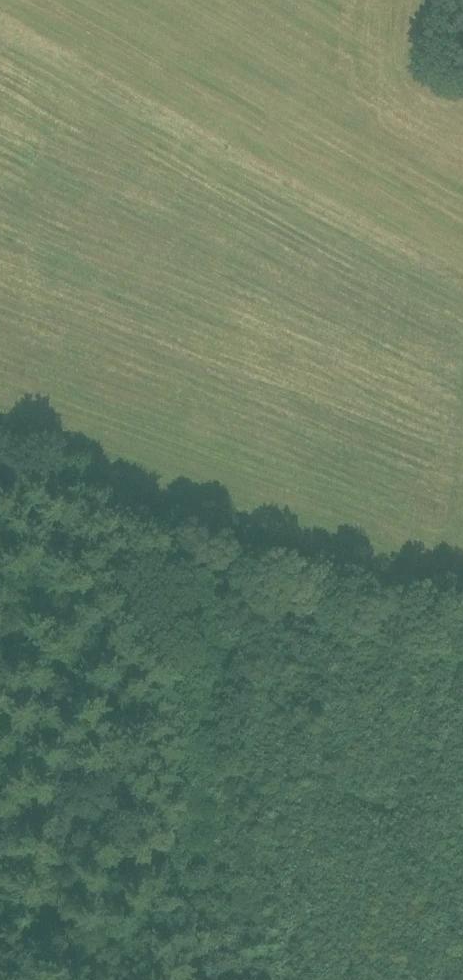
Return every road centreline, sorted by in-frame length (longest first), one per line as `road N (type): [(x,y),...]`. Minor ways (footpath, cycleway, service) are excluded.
road 1 (track): [(462,625),(0,461)]

